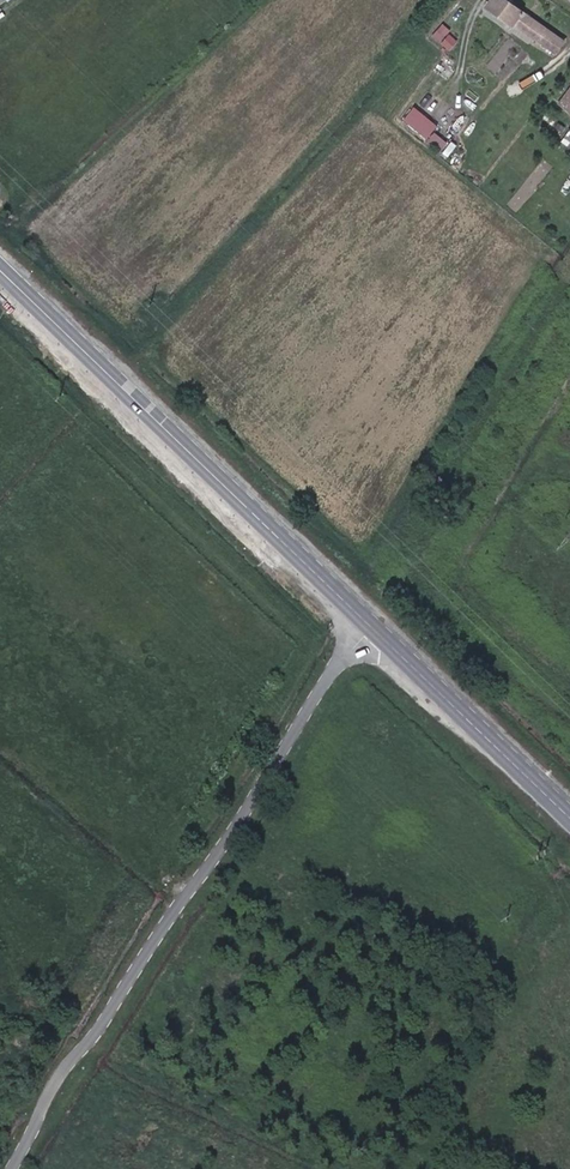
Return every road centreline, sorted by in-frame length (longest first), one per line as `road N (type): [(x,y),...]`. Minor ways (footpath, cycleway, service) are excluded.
road 1 (secondary): [(0,278),(569,826)]
road 2 (track): [(17,1168),(365,628)]

